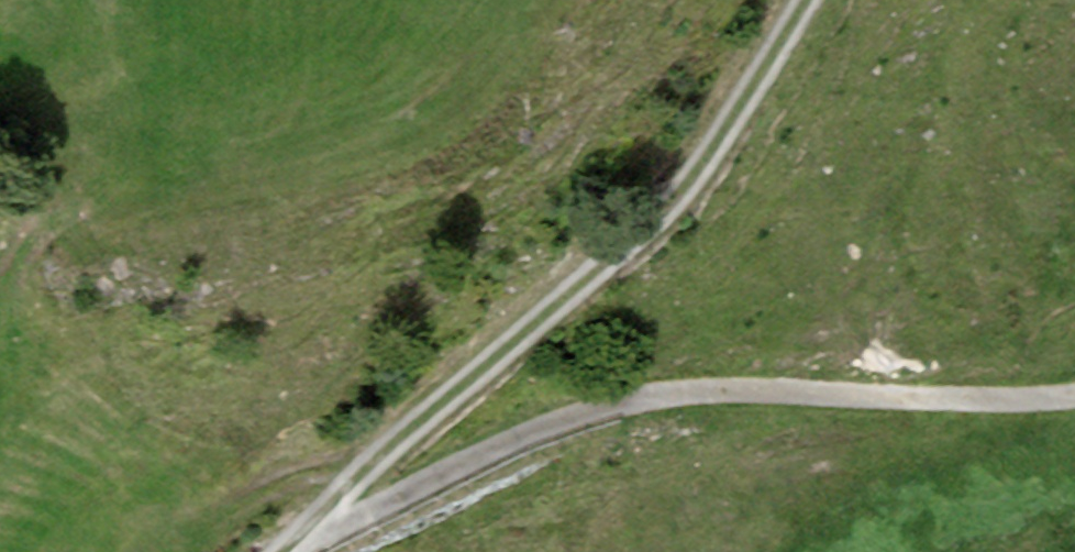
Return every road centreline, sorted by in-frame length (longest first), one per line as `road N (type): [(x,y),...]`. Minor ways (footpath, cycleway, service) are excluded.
road 1 (track): [(295,535),(630,394),(1074,392)]
road 2 (track): [(791,0),(673,192),(276,551)]

